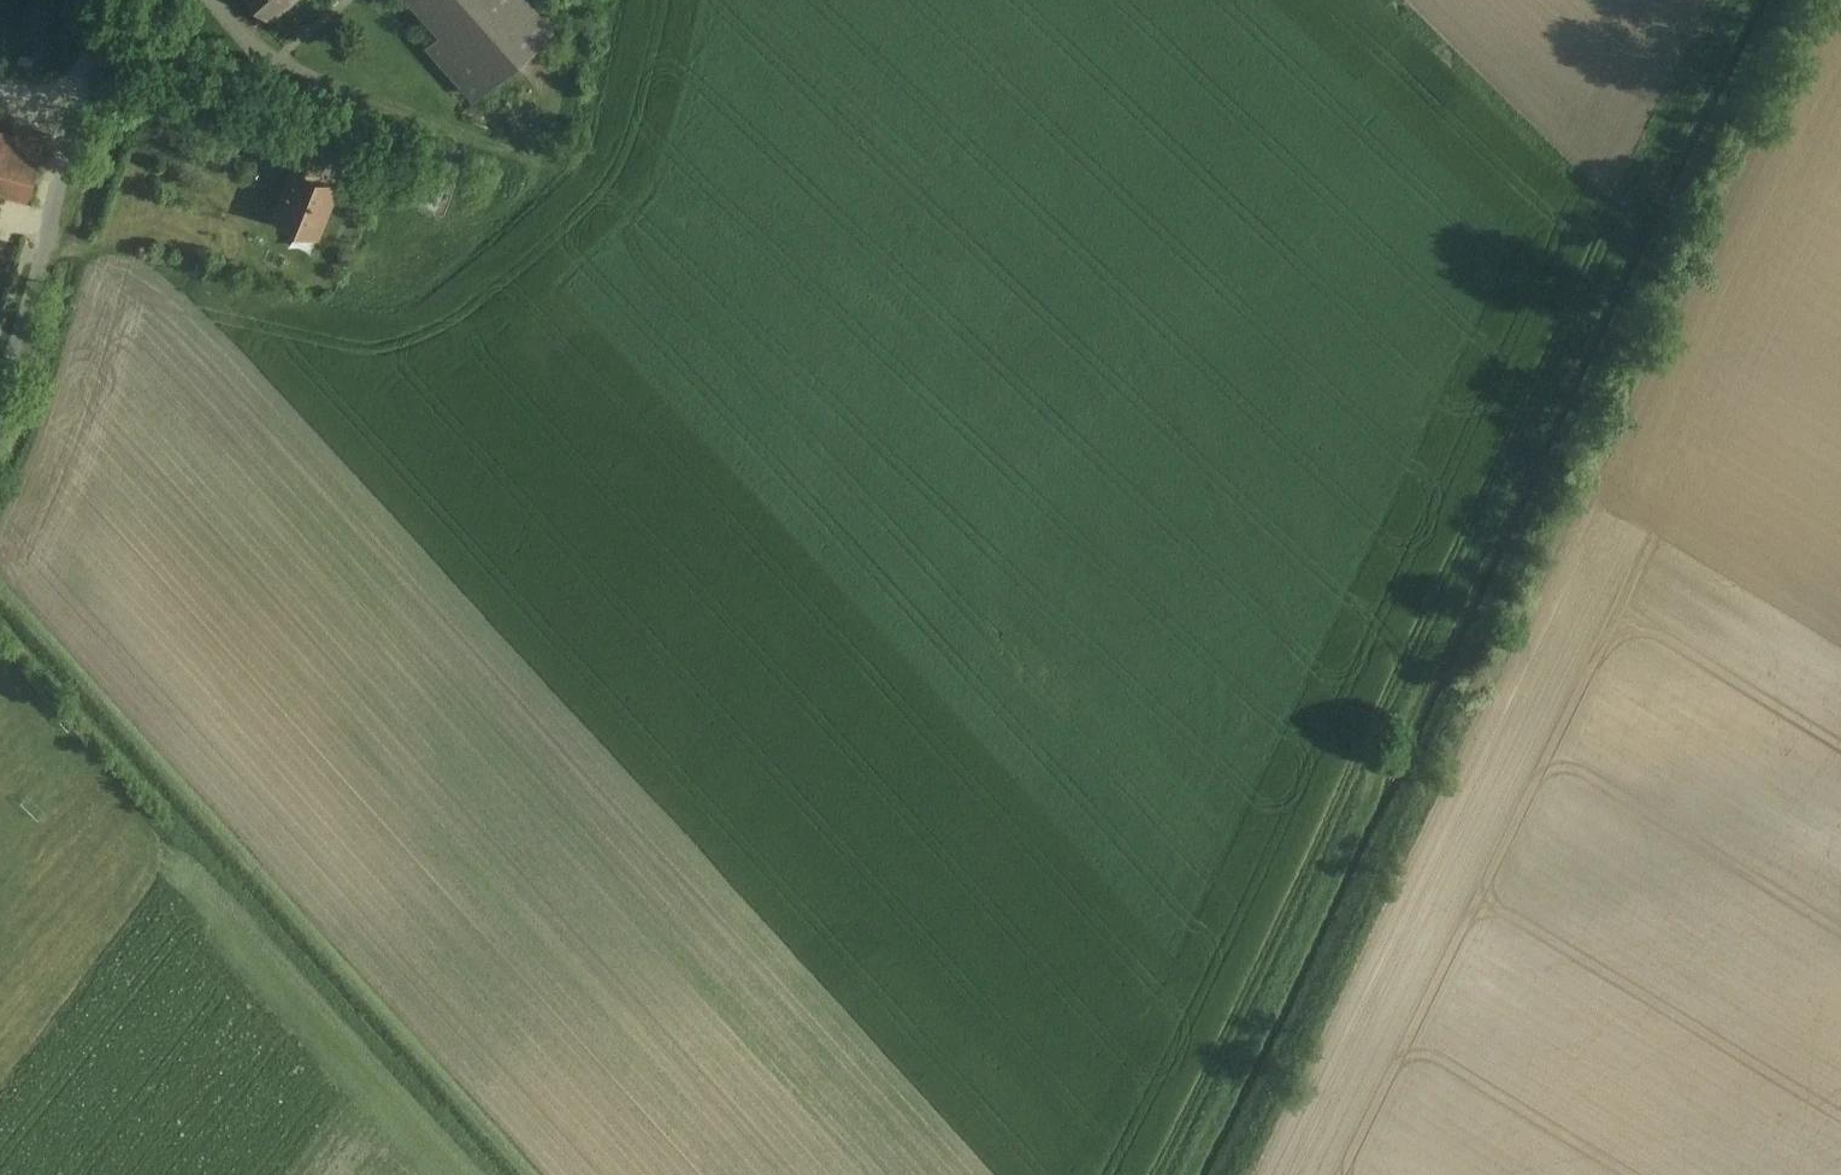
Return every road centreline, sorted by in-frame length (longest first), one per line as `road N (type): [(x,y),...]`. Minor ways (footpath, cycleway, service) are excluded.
road 1 (unclassified): [(0,400),(56,231),(110,0)]
road 2 (track): [(271,54),(563,168)]

